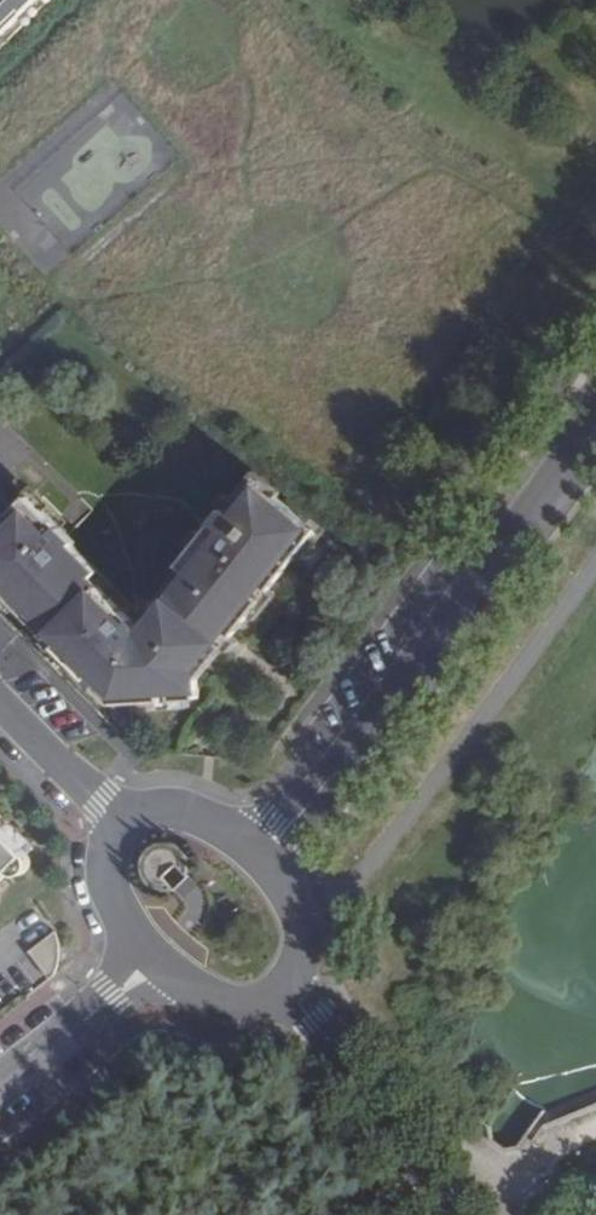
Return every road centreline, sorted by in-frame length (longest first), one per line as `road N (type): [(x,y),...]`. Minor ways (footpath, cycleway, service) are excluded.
road 1 (residential): [(595,419),(264,858)]
road 2 (residential): [(449,1214),(285,987)]
road 3 (residential): [(0,1084),(158,963)]
road 4 (residential): [(121,825),(0,701)]
road 5 (residential): [(264,858),(191,808),(148,807),(121,825)]
road 6 (residential): [(121,825),(108,847),(109,888),(158,963)]
road 7 (residential): [(285,987),(303,951),(302,924),(264,858)]
road 8 (residential): [(158,963),(203,992),(245,1004),(285,987)]

